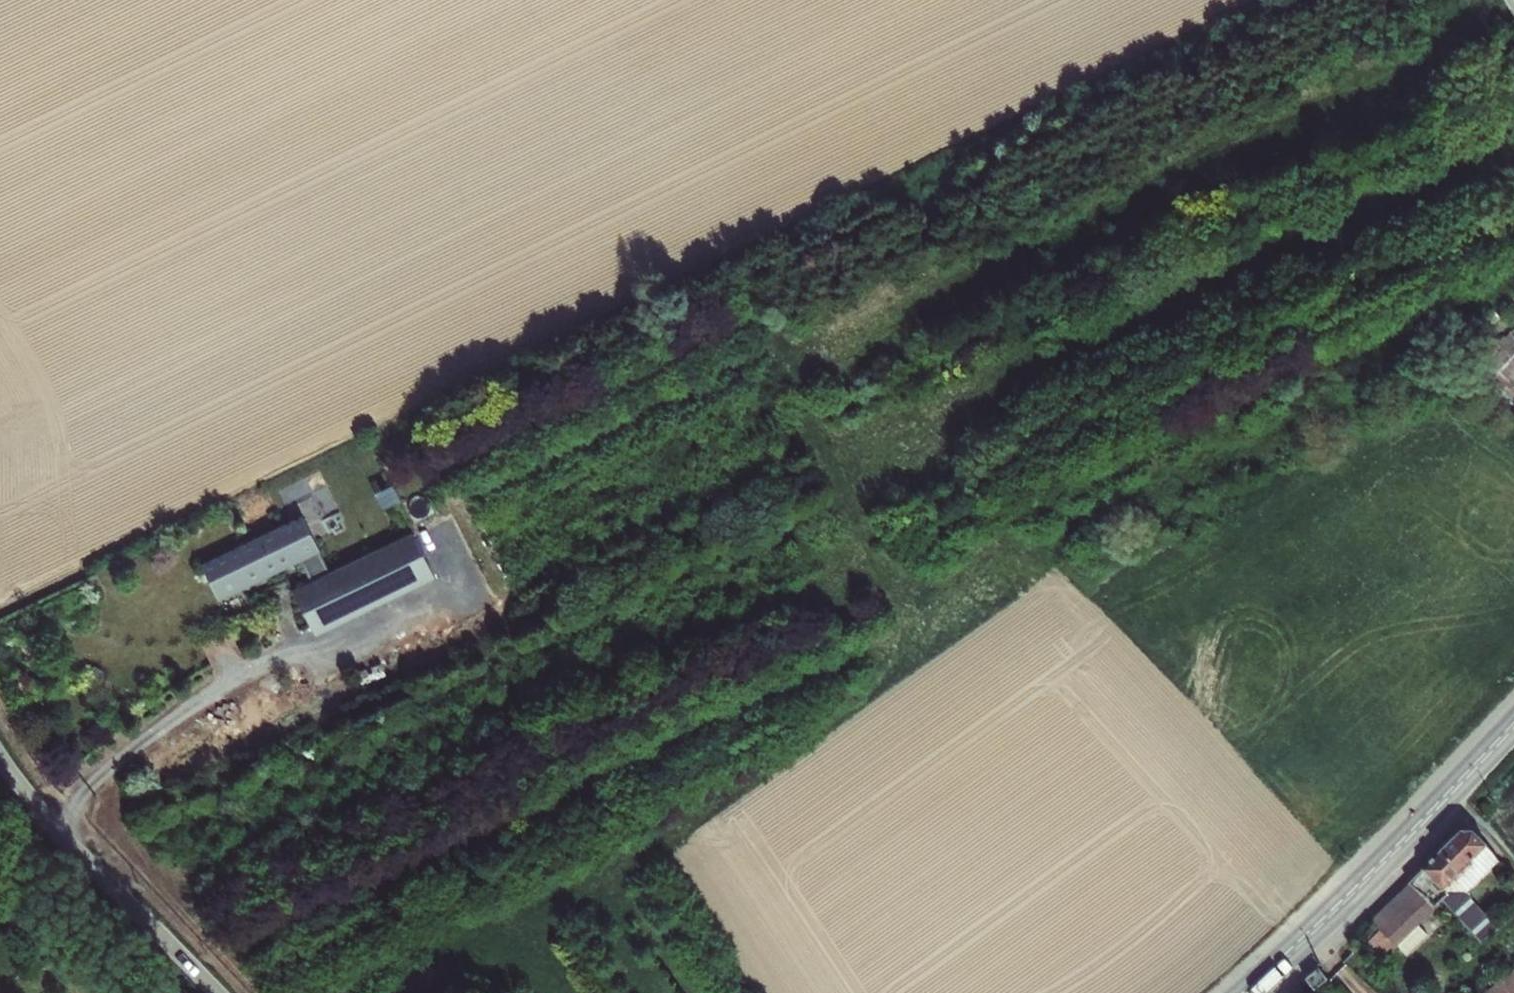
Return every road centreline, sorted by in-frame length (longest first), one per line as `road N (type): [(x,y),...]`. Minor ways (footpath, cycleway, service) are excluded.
road 1 (secondary): [(1513,725),(1281,961)]
road 2 (unclassified): [(216,992),(51,822),(0,755)]

